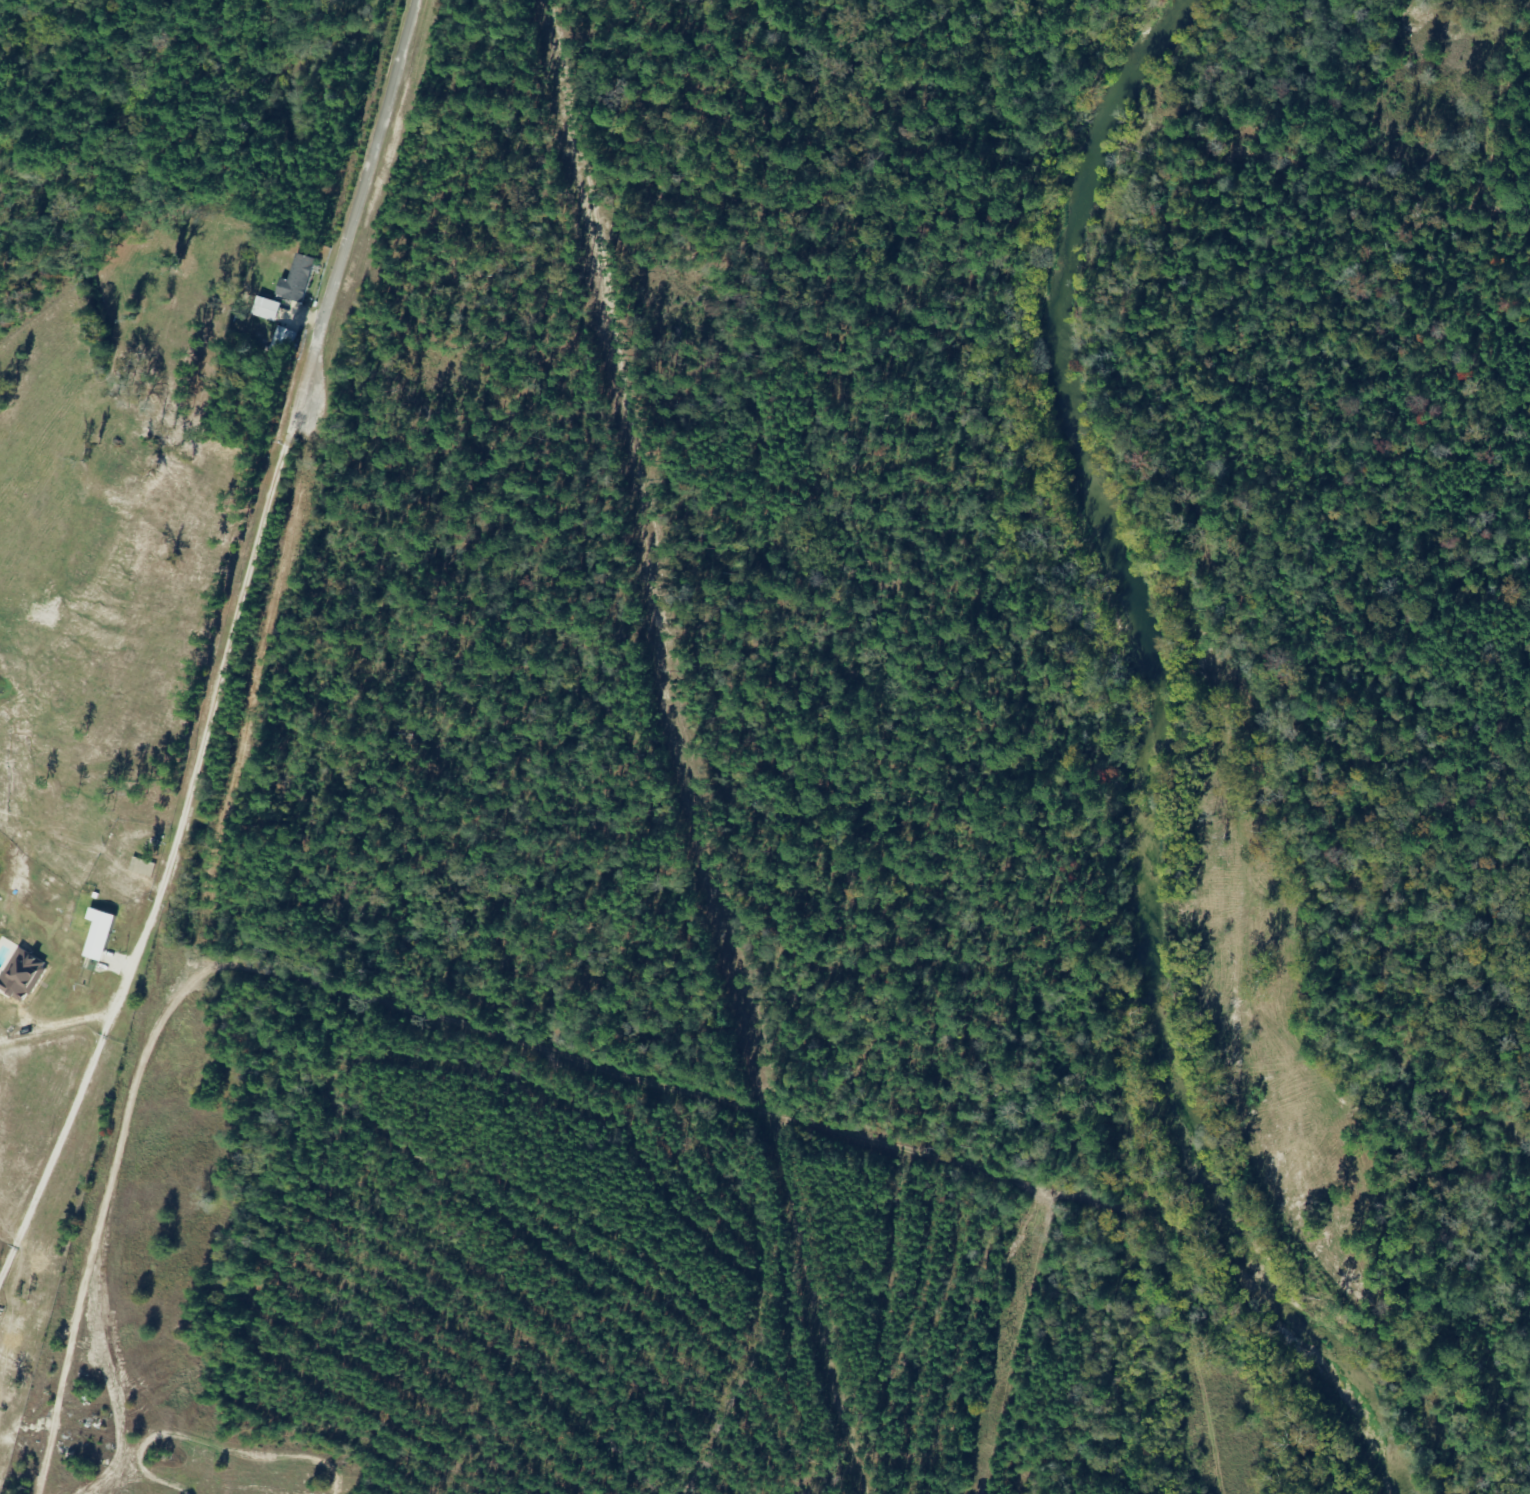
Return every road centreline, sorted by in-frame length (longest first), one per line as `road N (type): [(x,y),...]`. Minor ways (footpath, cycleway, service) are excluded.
road 1 (track): [(1520,0),(1505,51),(1485,190),(1492,195)]

